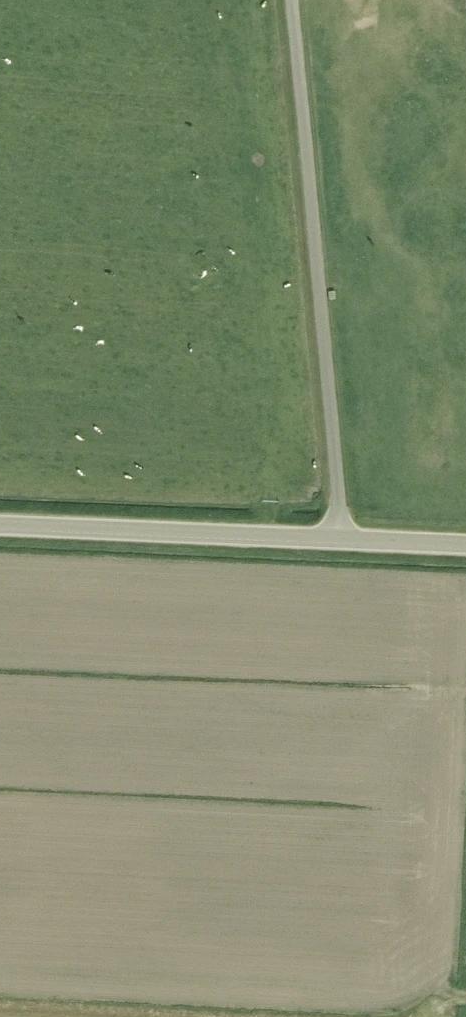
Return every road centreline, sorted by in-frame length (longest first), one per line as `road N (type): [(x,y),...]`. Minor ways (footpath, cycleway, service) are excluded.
road 1 (tertiary): [(465,545),(0,527)]

